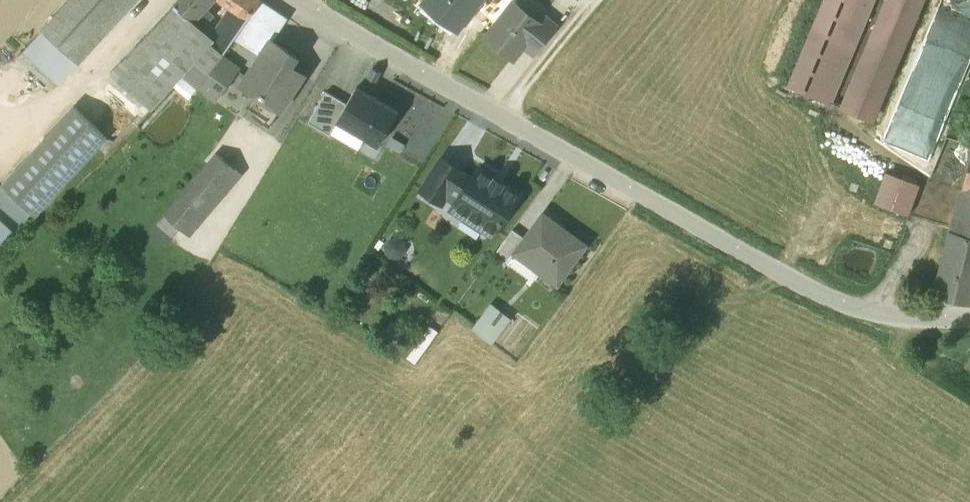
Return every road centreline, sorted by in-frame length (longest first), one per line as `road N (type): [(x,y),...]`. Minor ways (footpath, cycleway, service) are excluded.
road 1 (residential): [(969,316),(870,317),(794,286),(292,0)]

